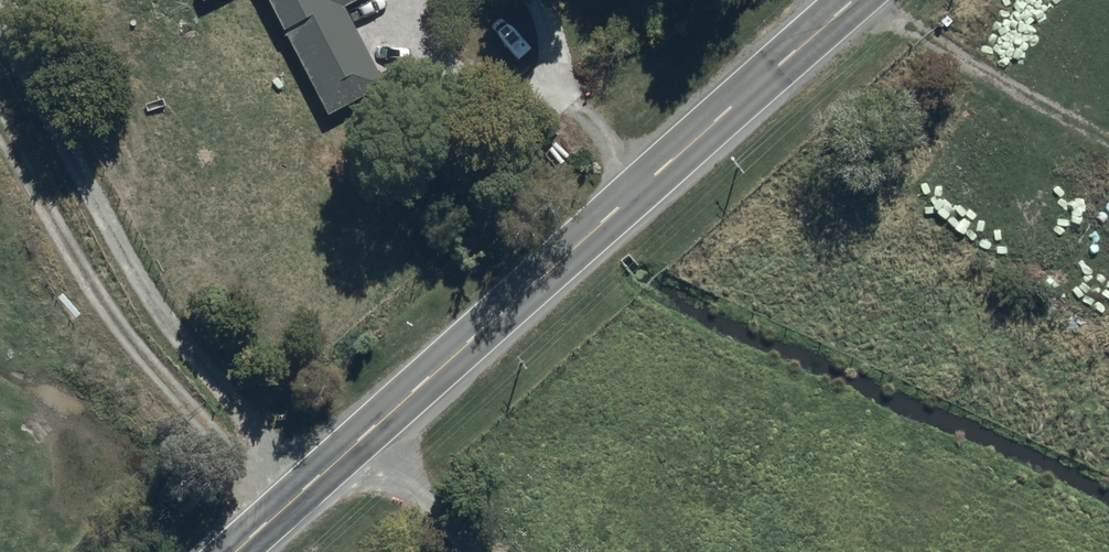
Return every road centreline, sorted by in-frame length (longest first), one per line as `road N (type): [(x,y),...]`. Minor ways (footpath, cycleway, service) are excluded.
road 1 (tertiary): [(853,0),(240,551)]
road 2 (track): [(304,494),(136,285),(0,27)]
road 3 (track): [(281,463),(227,440),(0,230)]
road 4 (track): [(860,0),(991,80),(1108,132)]

